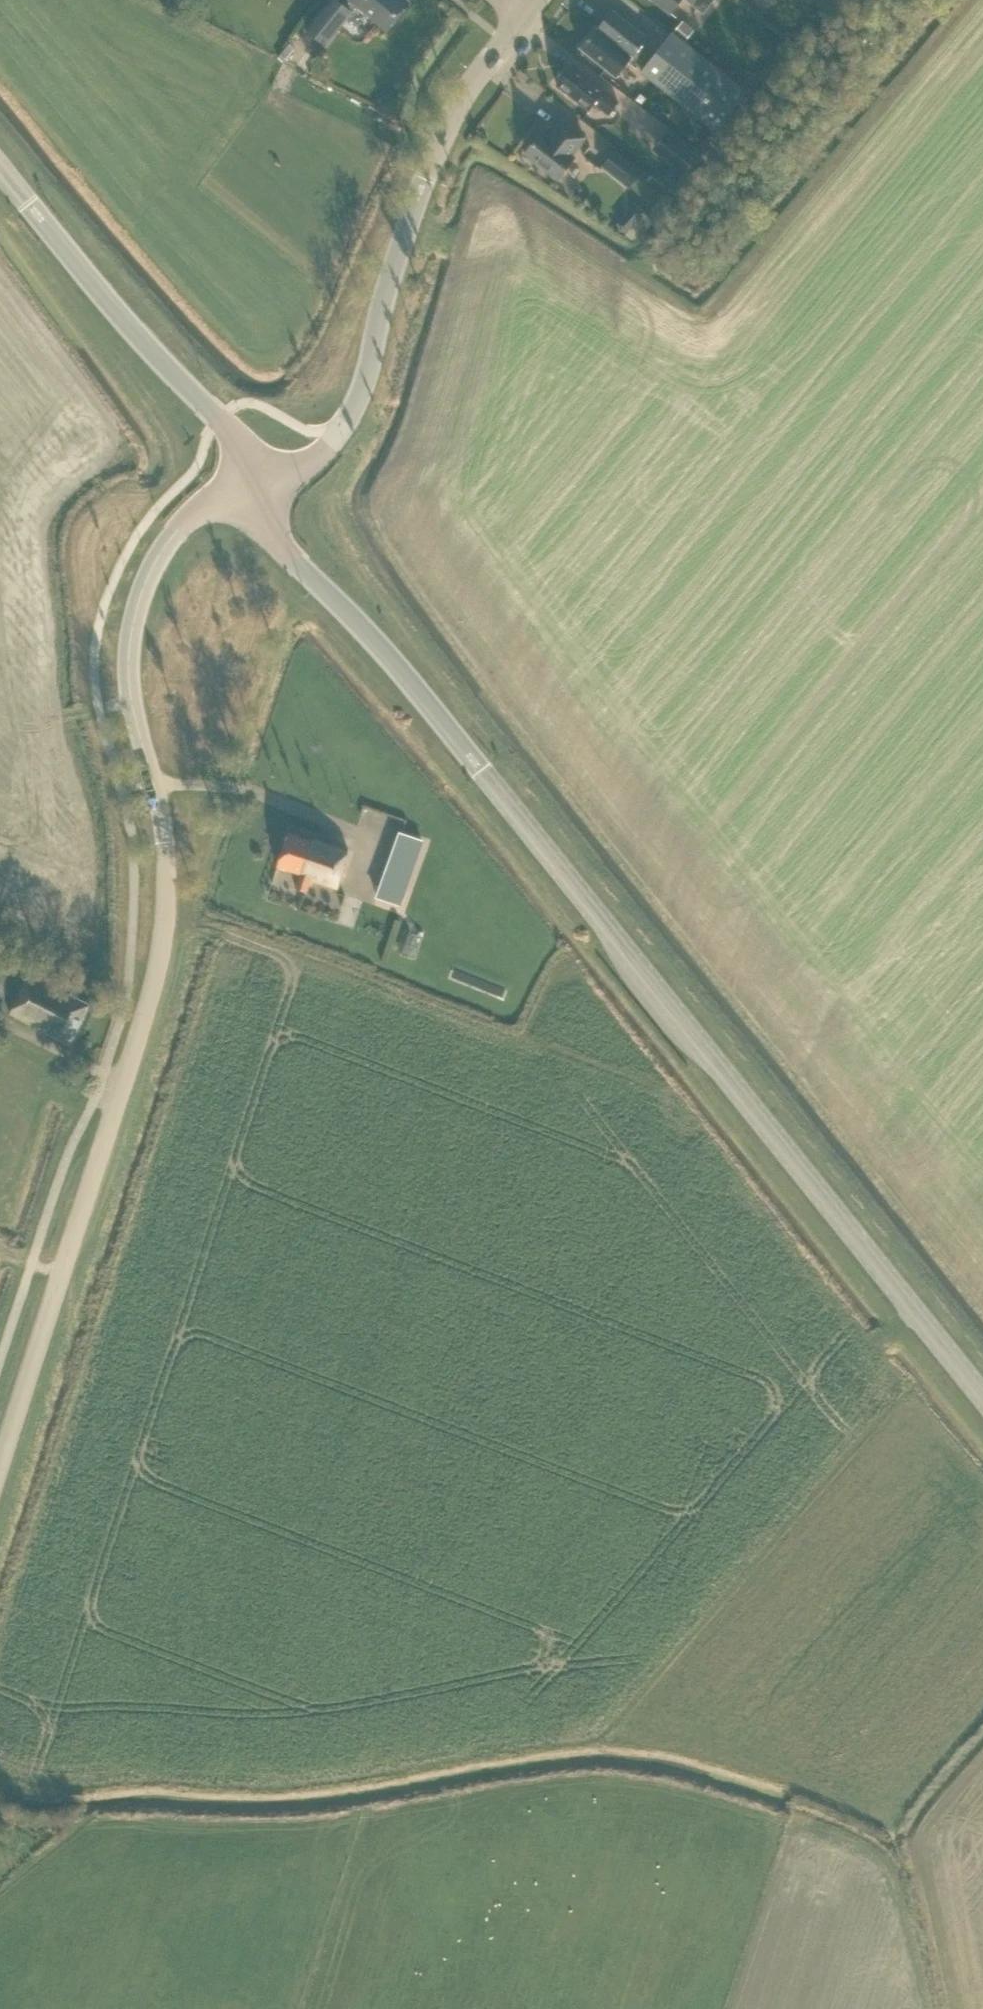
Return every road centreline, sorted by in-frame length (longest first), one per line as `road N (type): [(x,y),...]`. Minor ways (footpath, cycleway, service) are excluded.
road 1 (primary): [(982,1396),(484,770),(280,545),(254,486)]
road 2 (tertiary): [(0,1467),(160,963),(167,843),(134,709),(136,608),(188,519),(254,486)]
road 3 (tertiary): [(254,486),(303,469),(340,434),(362,391),(425,176),(476,79),(523,19)]
road 4 (primary): [(254,486),(220,416),(118,311),(0,169)]

